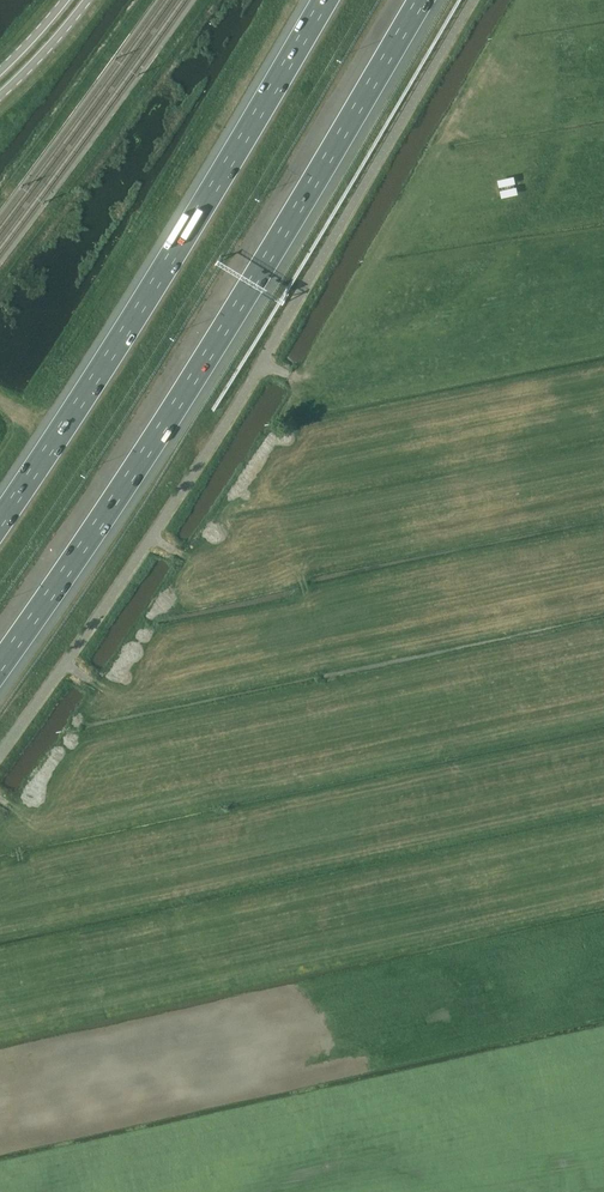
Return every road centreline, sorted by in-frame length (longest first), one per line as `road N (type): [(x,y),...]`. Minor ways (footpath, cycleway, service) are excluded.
road 1 (motorway): [(0,665),(253,284),(422,0)]
road 2 (motorway): [(325,0),(203,209),(0,520)]
road 3 (unclassified): [(0,752),(153,539),(268,356)]
road 4 (secondary): [(0,96),(88,0)]

